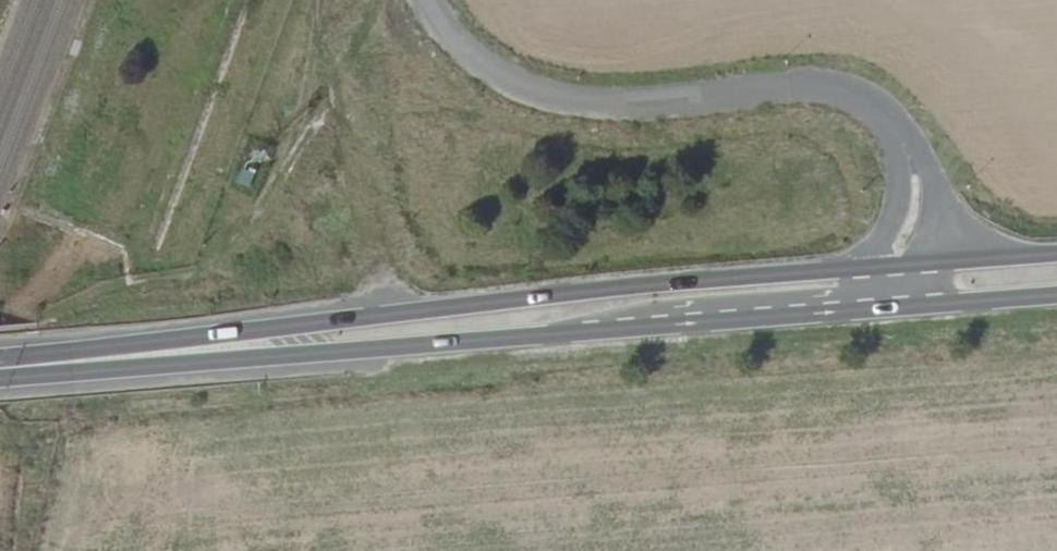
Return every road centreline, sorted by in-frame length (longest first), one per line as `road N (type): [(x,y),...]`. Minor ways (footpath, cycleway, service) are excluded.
road 1 (primary): [(134,356),(403,348),(951,306)]
road 2 (primary): [(880,267),(398,311),(134,356)]
road 3 (track): [(398,311),(342,87),(331,0)]
road 4 (primary): [(1056,256),(880,267)]
road 5 (primary): [(0,367),(134,356)]

